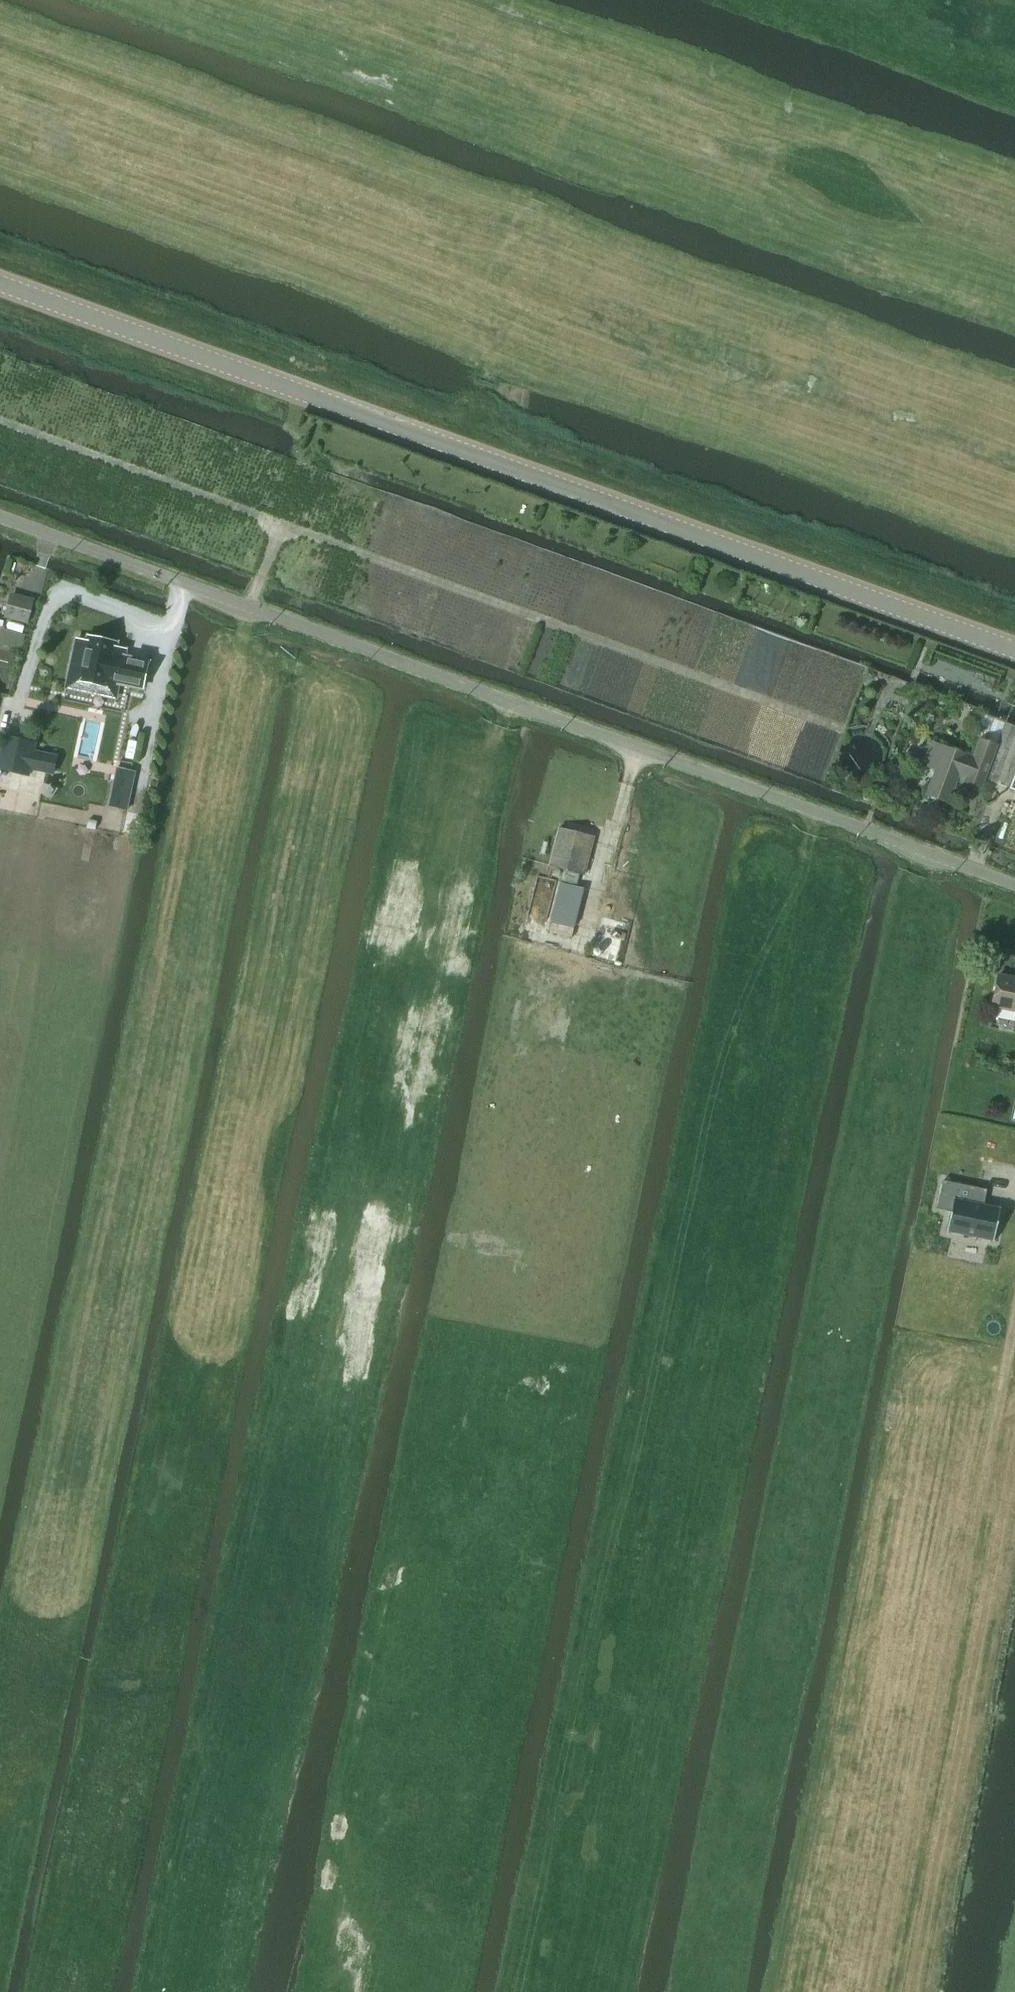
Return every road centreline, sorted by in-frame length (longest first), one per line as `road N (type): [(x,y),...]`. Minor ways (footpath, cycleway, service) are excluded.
road 1 (unclassified): [(1014,887),(0,517)]
road 2 (tertiary): [(0,282),(1014,649)]

